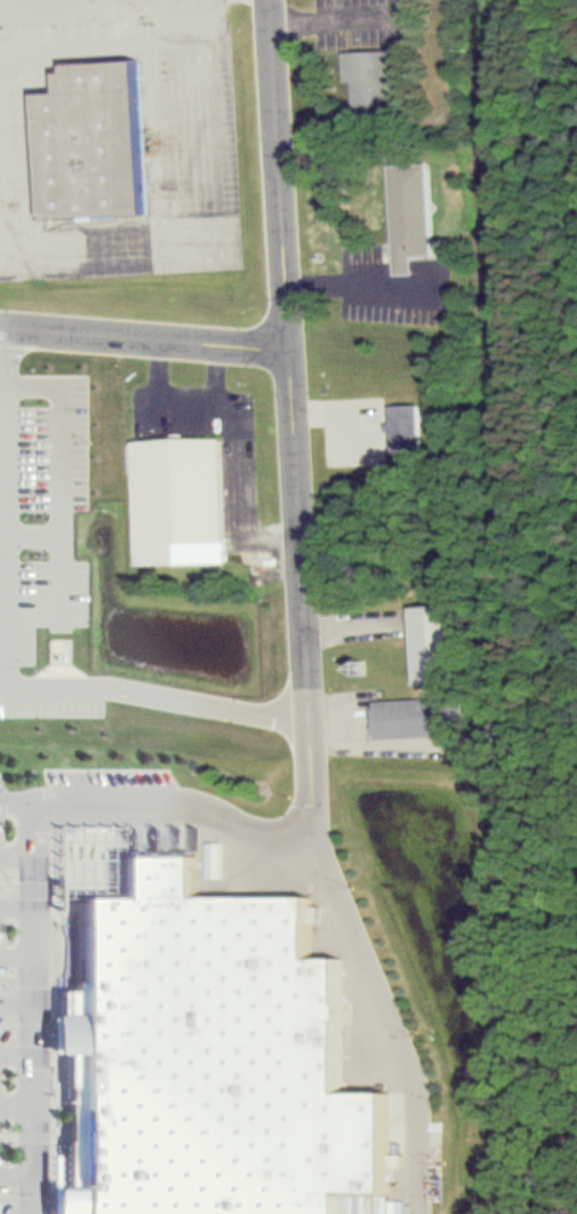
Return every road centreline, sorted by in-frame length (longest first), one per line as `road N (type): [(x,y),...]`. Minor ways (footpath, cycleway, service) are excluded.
road 1 (residential): [(267,0),(308,740)]
road 2 (residential): [(0,327),(285,351)]

